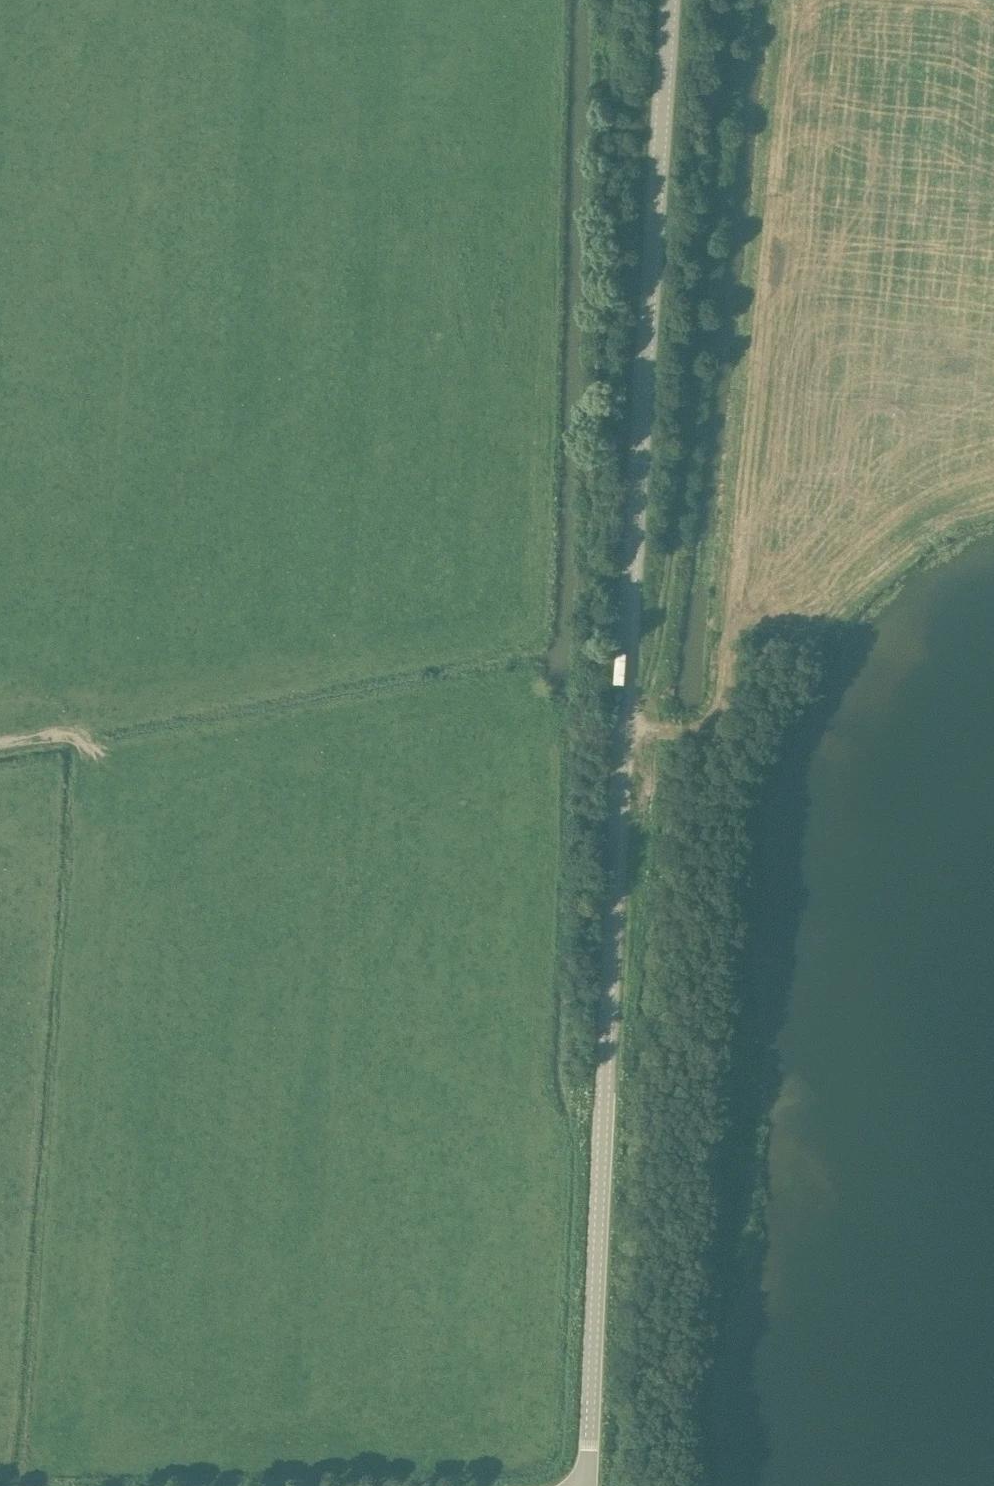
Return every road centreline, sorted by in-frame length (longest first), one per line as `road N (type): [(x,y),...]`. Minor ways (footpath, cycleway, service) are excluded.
road 1 (unclassified): [(585,1485),(605,1022),(670,0)]

